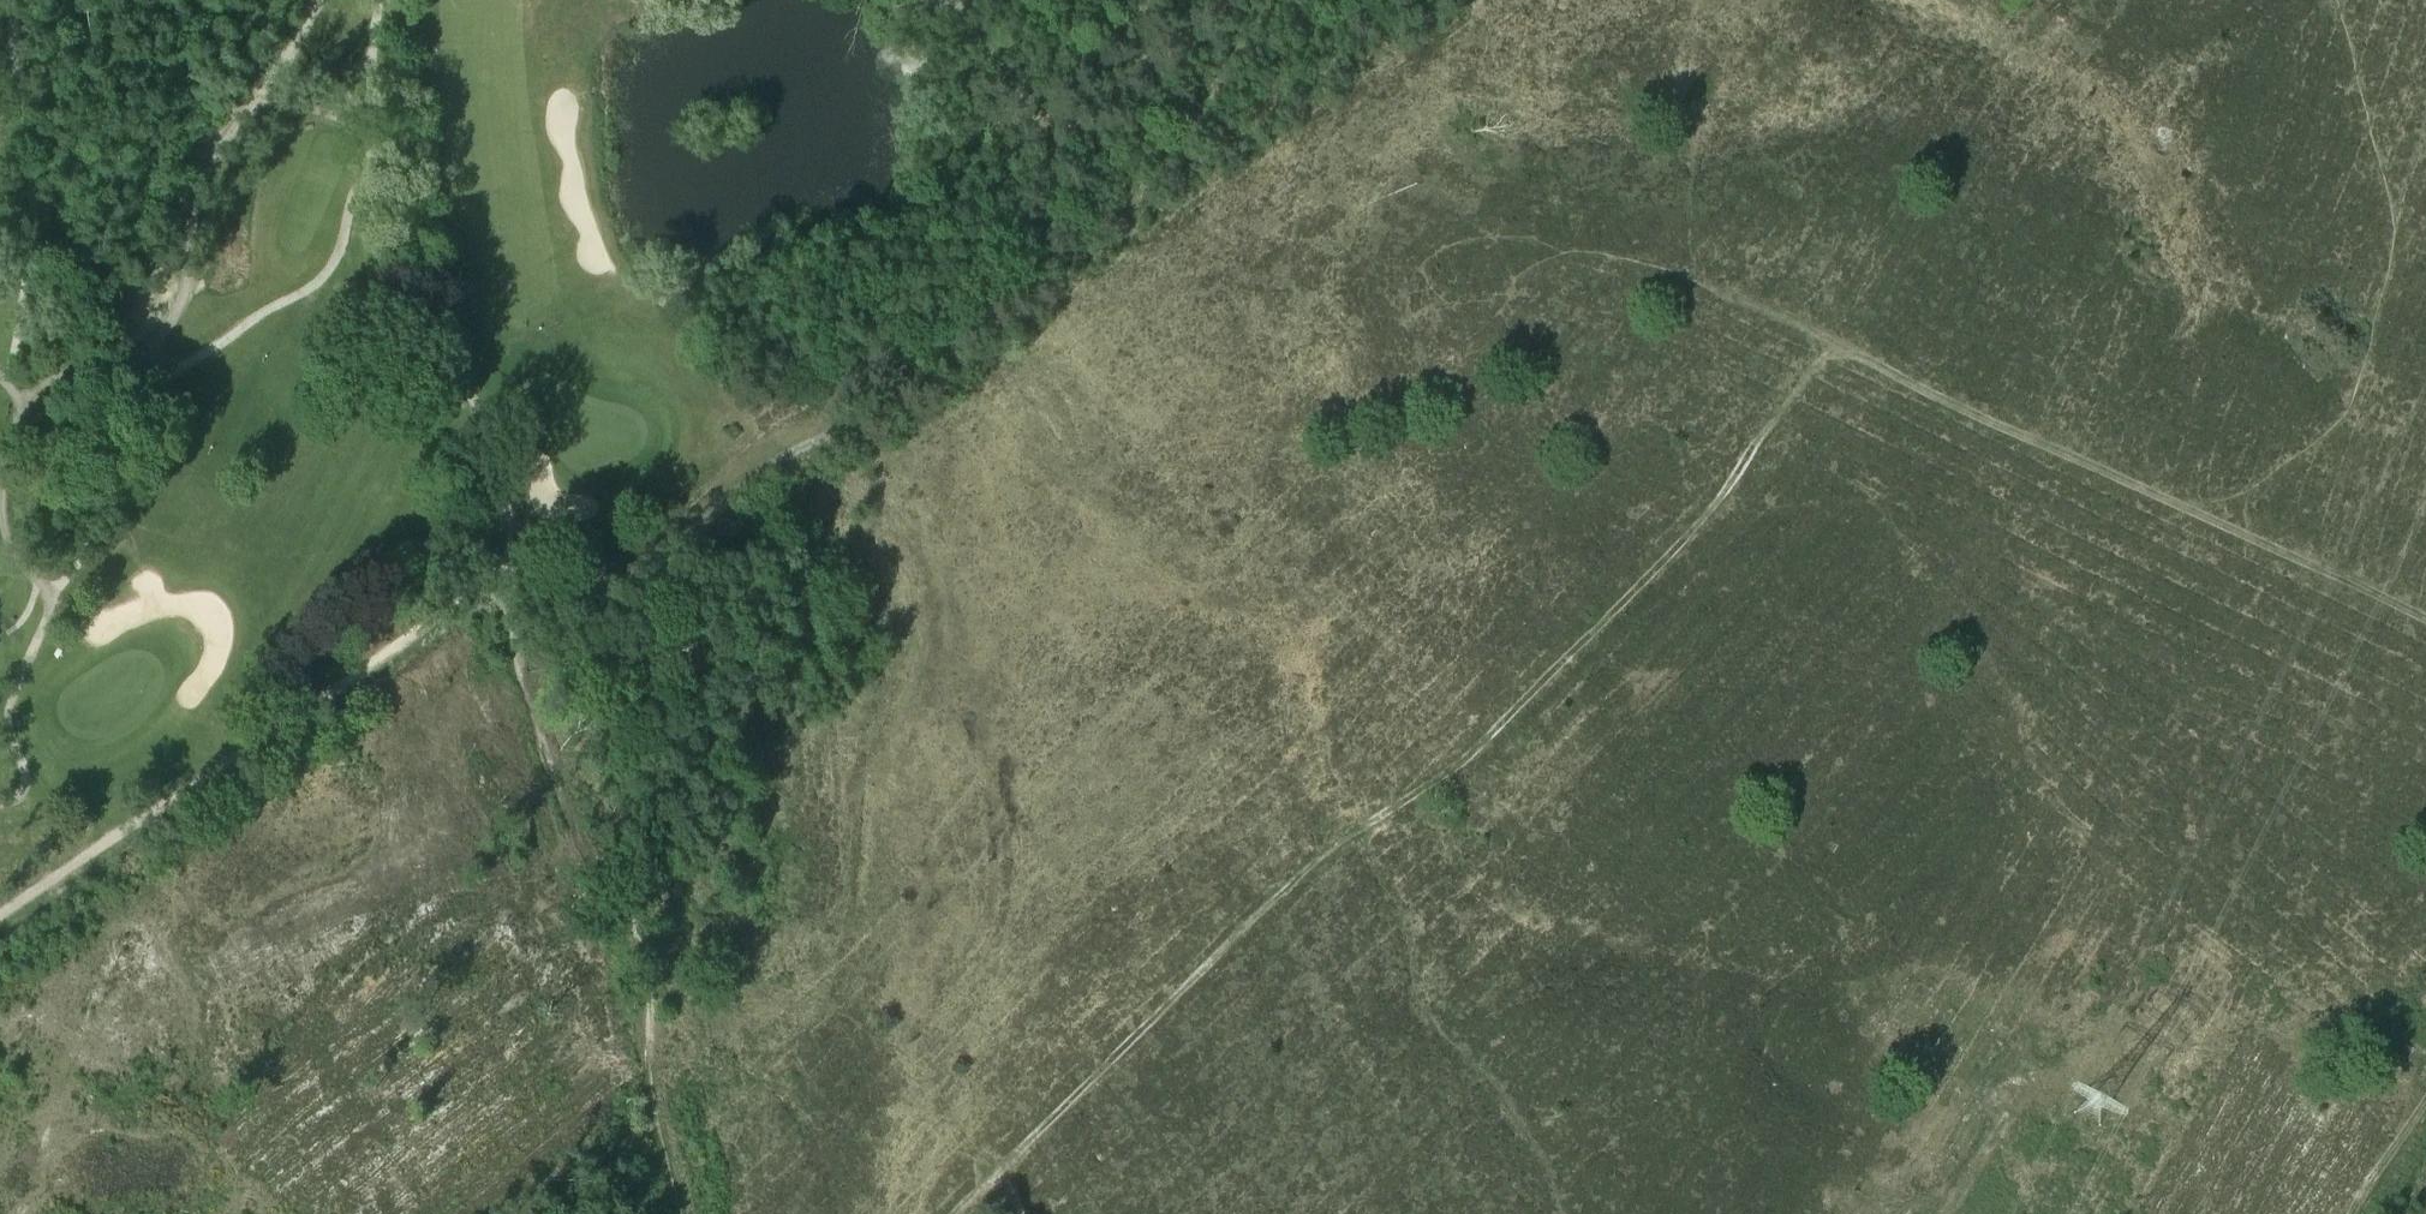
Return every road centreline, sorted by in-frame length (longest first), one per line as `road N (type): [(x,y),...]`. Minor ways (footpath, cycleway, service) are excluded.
road 1 (track): [(493,577),(558,800),(616,892),(645,963),(650,1081),(680,1213)]

